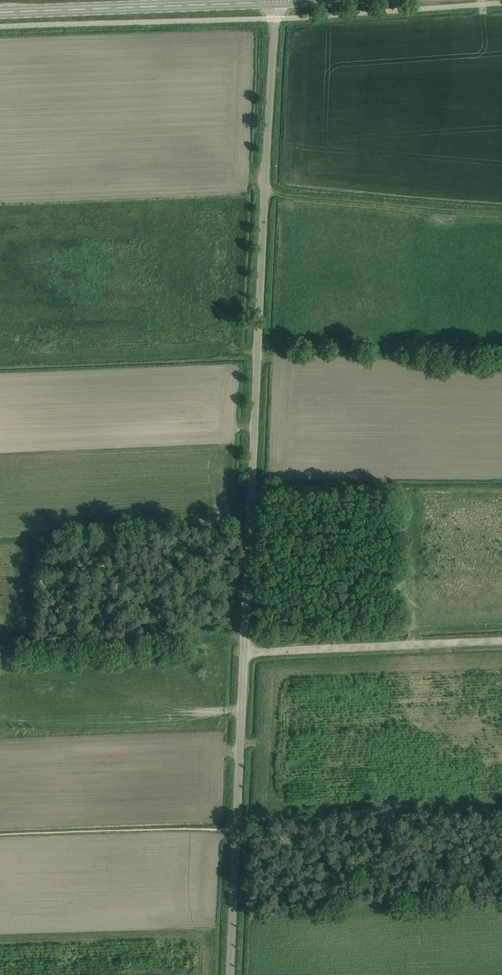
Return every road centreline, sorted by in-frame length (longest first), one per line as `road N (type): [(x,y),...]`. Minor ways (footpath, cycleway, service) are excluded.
road 1 (unclassified): [(230,974),(276,2)]
road 2 (tertiary): [(0,12),(276,2)]
road 3 (track): [(501,642),(246,650)]

